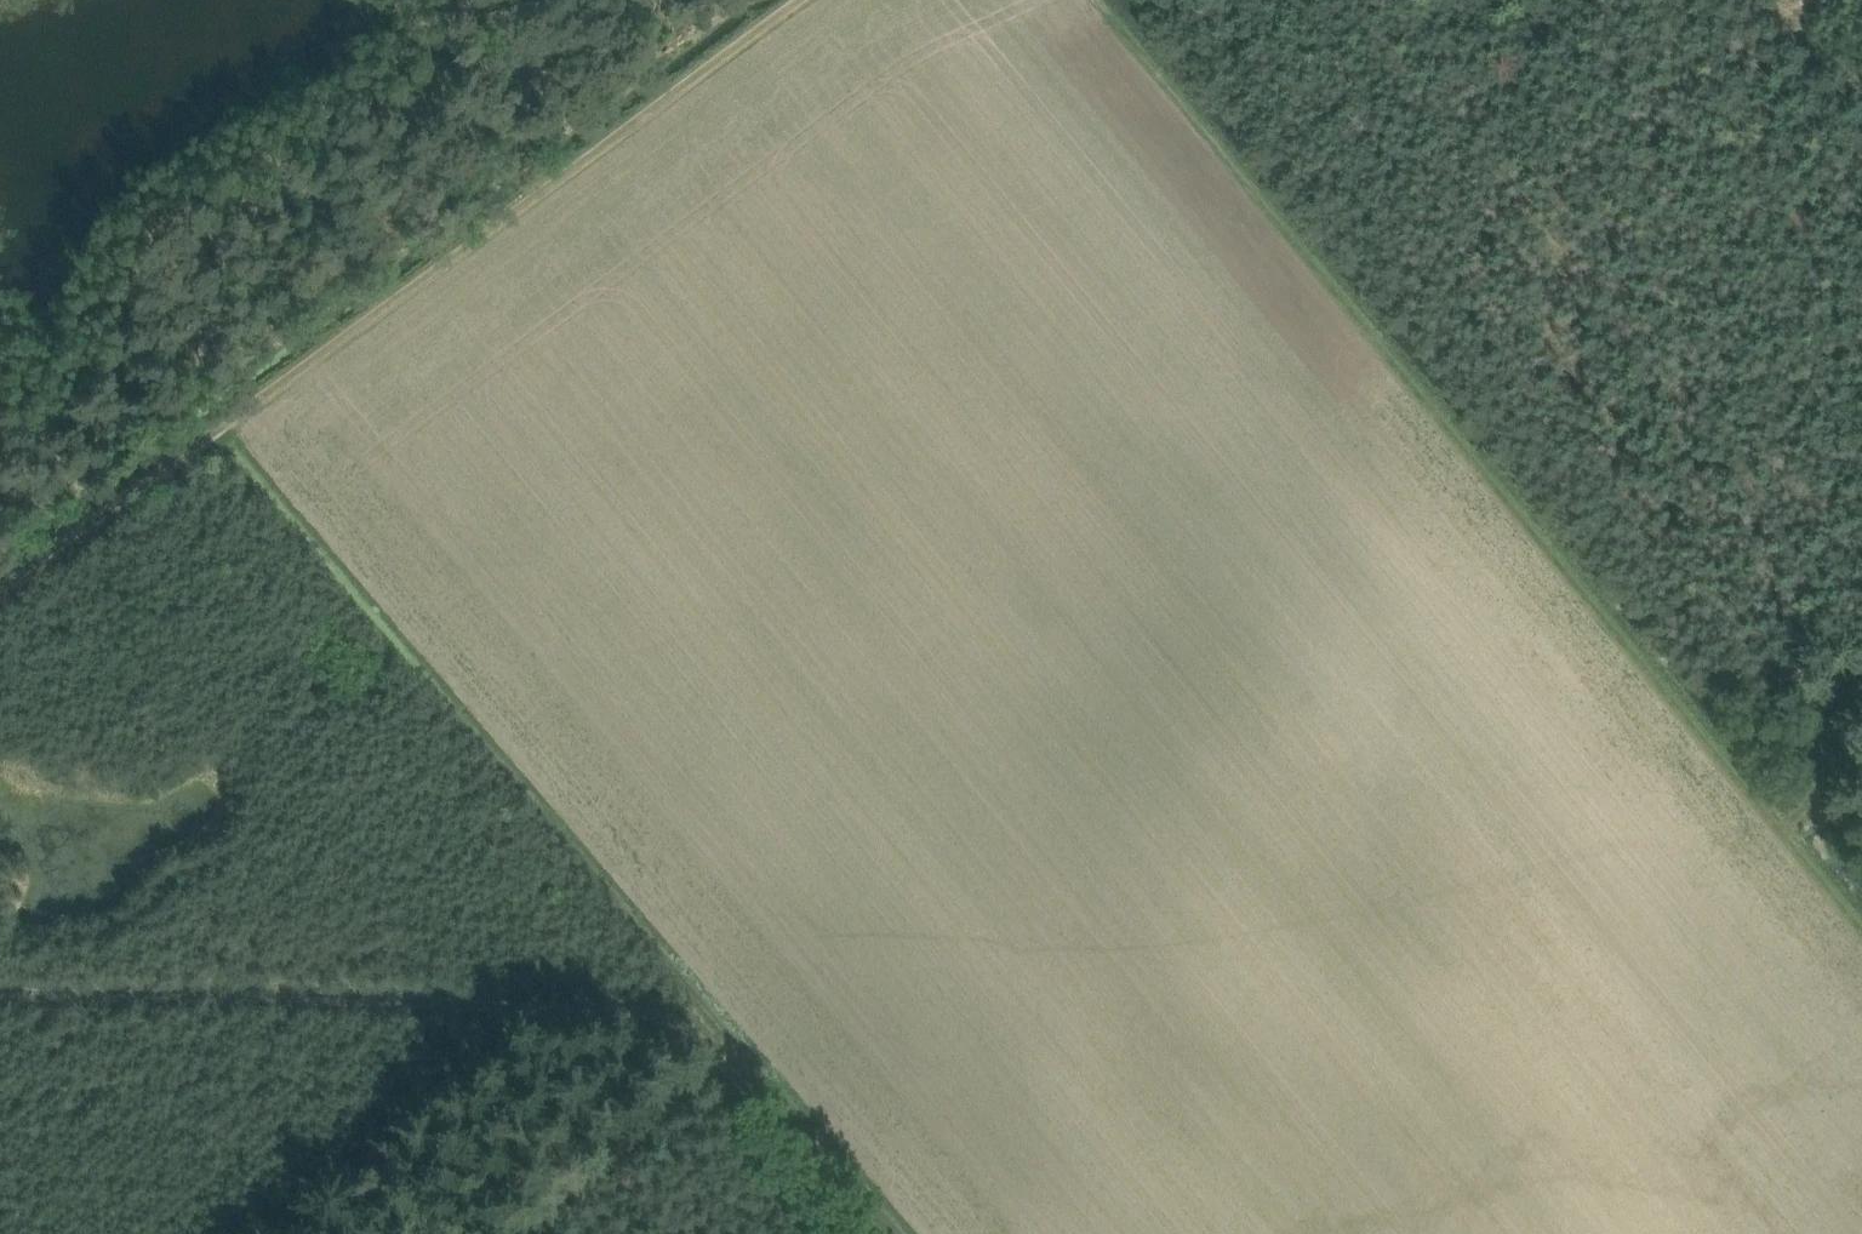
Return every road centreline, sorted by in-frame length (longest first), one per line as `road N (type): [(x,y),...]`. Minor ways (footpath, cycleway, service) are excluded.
road 1 (track): [(1095,0),(1861,934)]
road 2 (track): [(455,1233),(683,1042),(602,1028),(0,988)]
road 3 (track): [(0,587),(786,0)]
road 4 (track): [(846,1233),(683,1042)]

